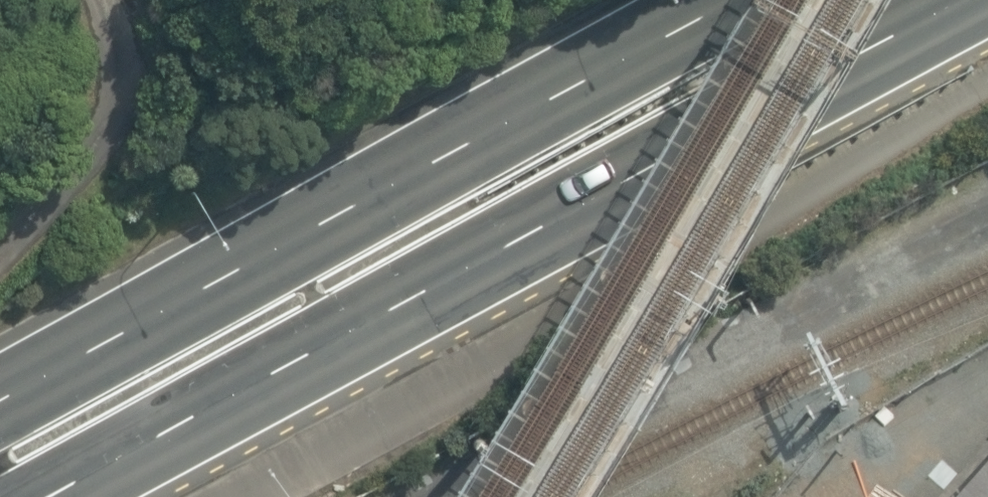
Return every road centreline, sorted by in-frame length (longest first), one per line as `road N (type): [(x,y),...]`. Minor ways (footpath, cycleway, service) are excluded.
road 1 (primary): [(965,0),(43,496)]
road 2 (primary): [(0,402),(743,0)]

